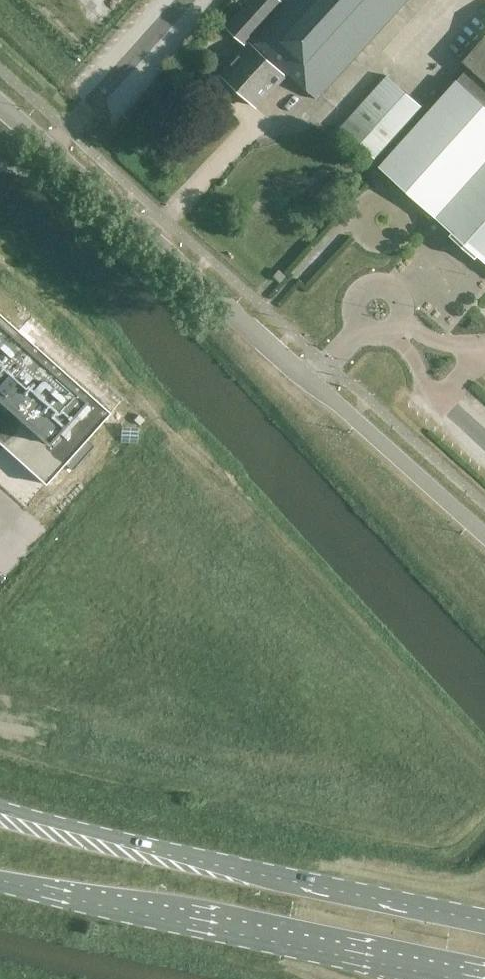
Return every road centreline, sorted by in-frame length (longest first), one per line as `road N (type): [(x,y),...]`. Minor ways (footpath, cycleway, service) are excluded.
road 1 (unclassified): [(0,98),(484,533)]
road 2 (secondary): [(484,918),(0,810)]
road 3 (secondary): [(0,883),(469,978)]

